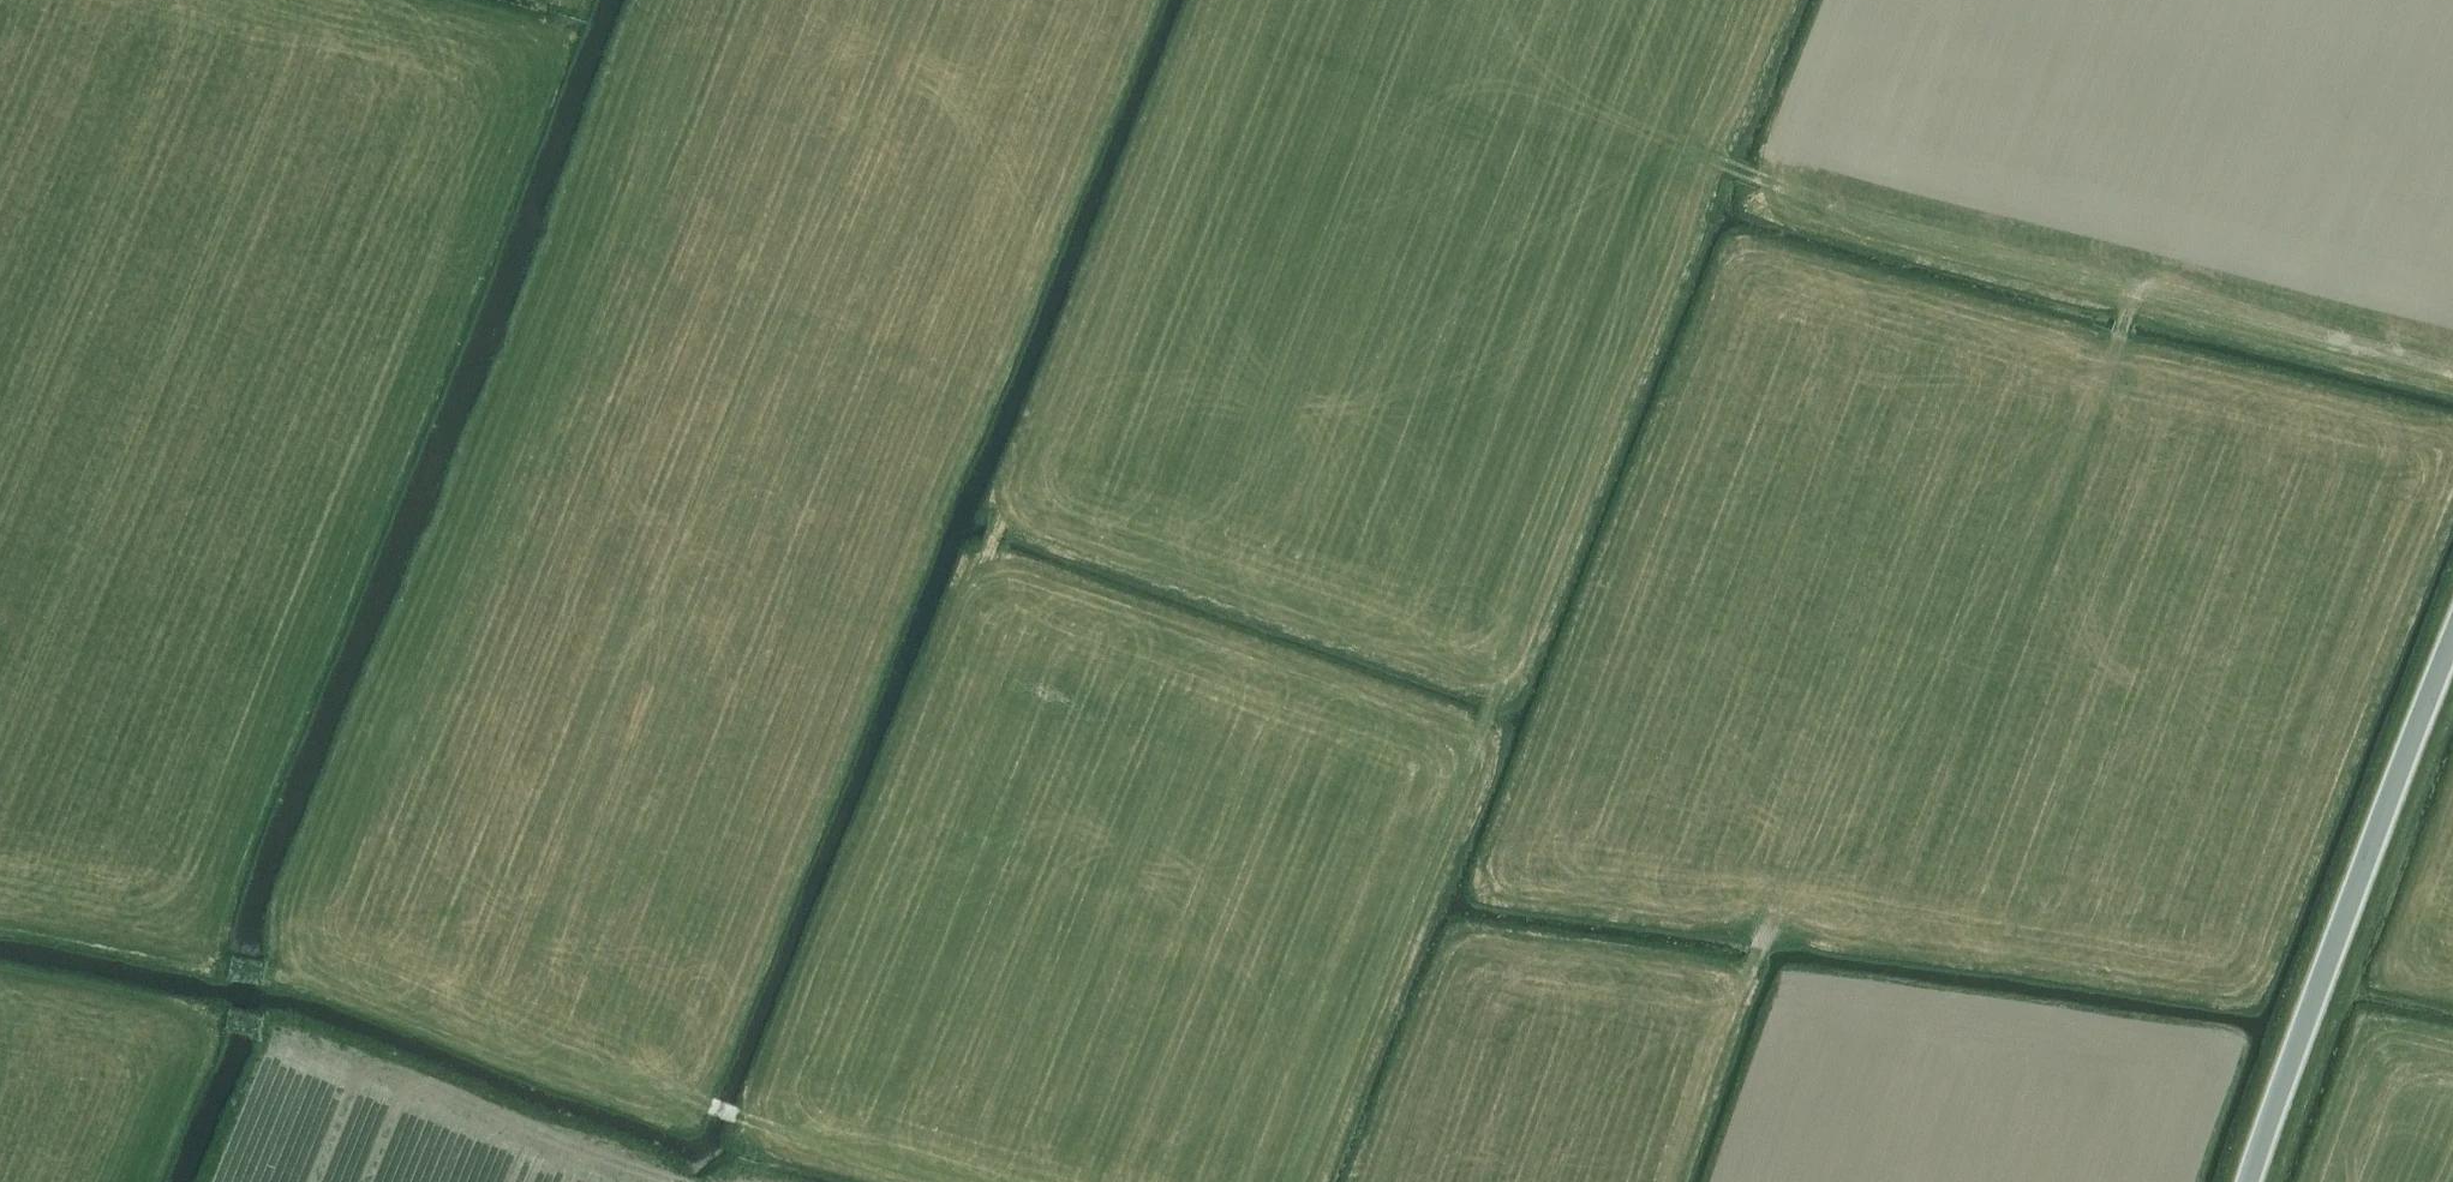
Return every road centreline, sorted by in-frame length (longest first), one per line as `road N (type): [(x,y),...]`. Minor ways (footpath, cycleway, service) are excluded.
road 1 (tertiary): [(2248,1181),(2452,635)]

